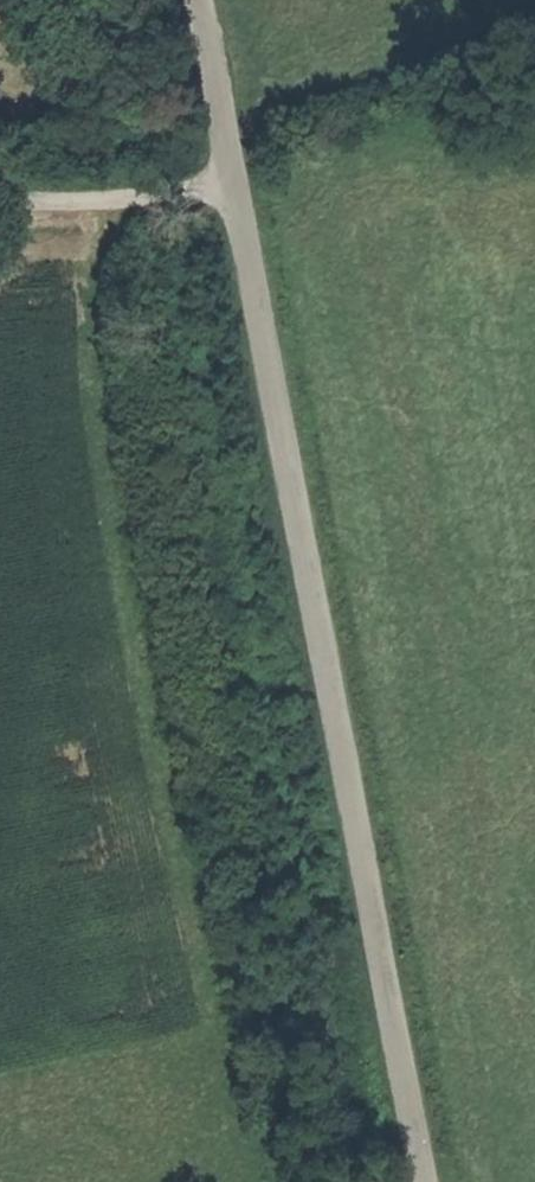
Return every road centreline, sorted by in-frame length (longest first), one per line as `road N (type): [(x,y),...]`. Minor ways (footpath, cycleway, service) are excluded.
road 1 (tertiary): [(197,0),(418,1181)]
road 2 (track): [(126,202),(99,286),(102,375),(131,590),(183,849),(269,1181)]
road 3 (track): [(126,202),(0,198)]

